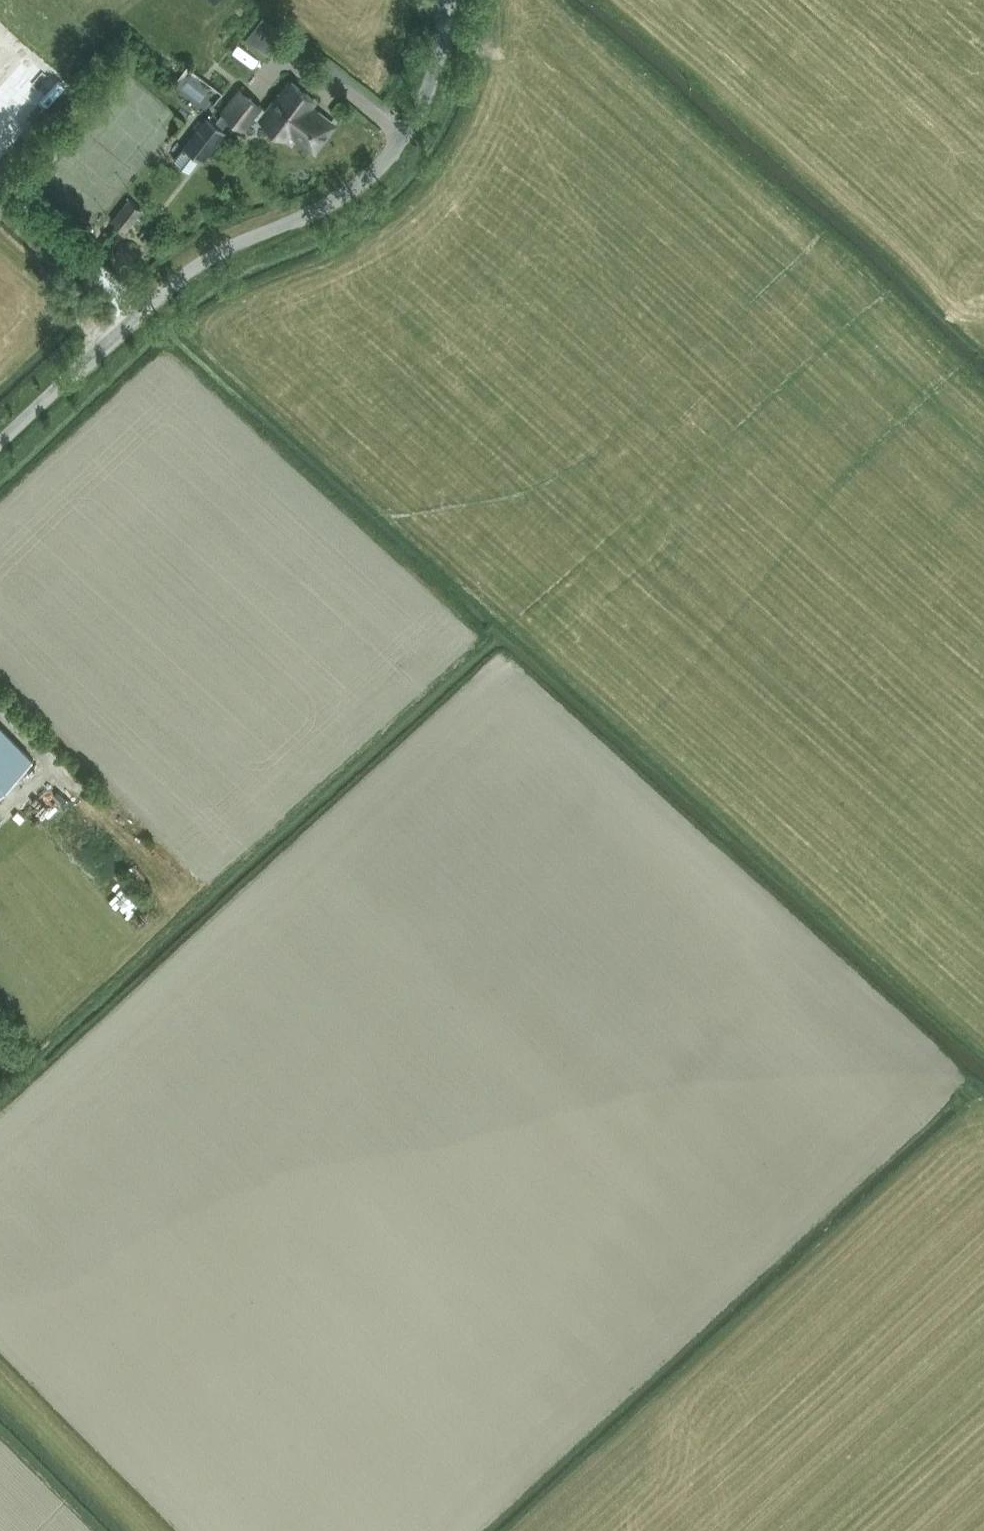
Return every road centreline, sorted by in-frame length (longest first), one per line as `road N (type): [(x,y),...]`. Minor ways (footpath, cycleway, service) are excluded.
road 1 (unclassified): [(0,444),(176,282),(235,245),(324,208),(373,174),(425,100),(451,0)]
road 2 (track): [(0,183),(143,312)]

